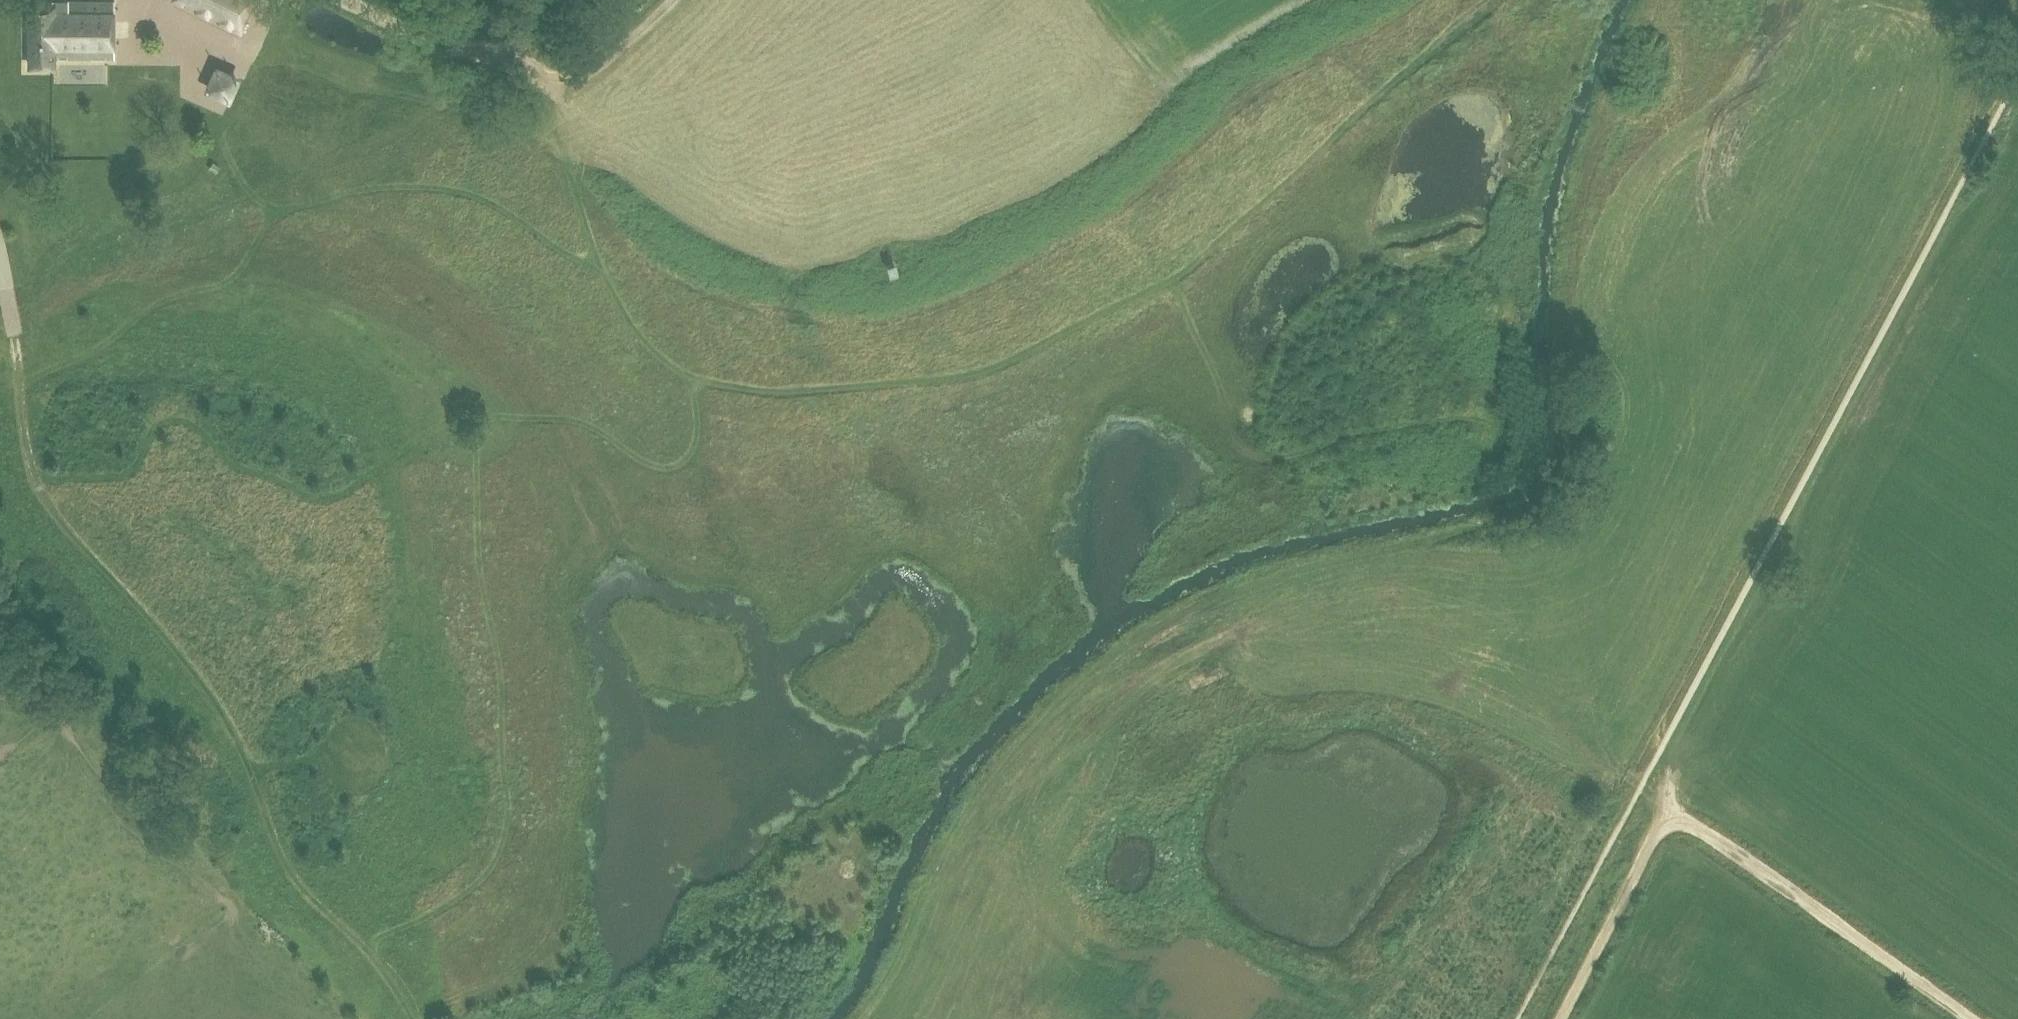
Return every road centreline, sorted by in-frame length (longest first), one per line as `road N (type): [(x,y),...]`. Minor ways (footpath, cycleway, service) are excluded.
road 1 (track): [(1559,1018),(1655,839),(1669,824),(1686,823),(1973,1018)]

